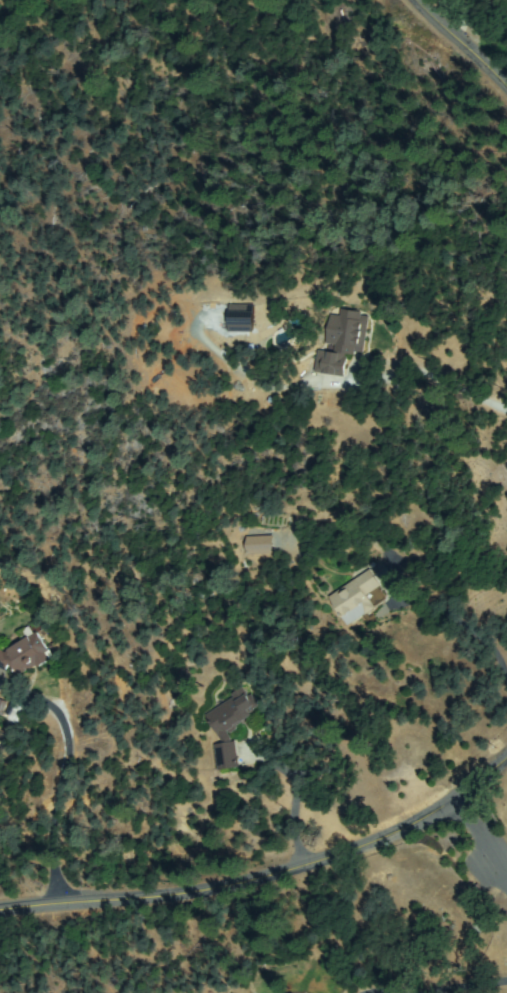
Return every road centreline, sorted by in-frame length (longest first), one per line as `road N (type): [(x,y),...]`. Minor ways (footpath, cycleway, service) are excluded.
road 1 (residential): [(0,911),(180,894),(286,868),(397,827),(506,760)]
road 2 (residential): [(506,109),(414,0)]

